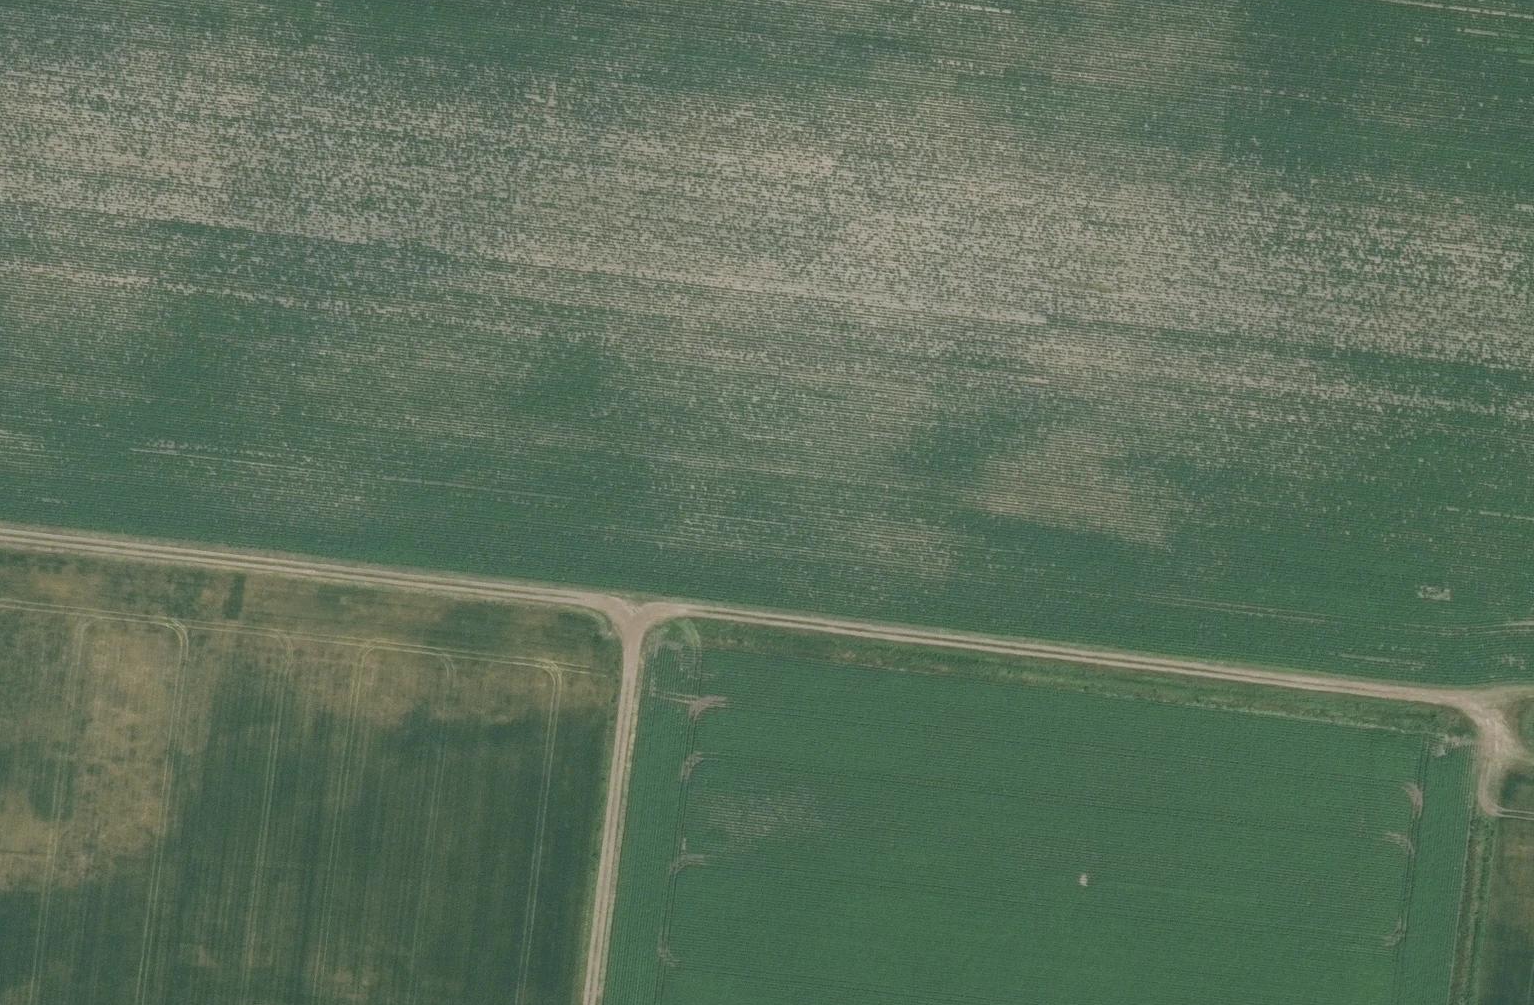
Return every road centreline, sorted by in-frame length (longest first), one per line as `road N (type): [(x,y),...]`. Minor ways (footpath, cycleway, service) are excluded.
road 1 (track): [(0,534),(1455,705)]
road 2 (track): [(632,611),(590,1004)]

